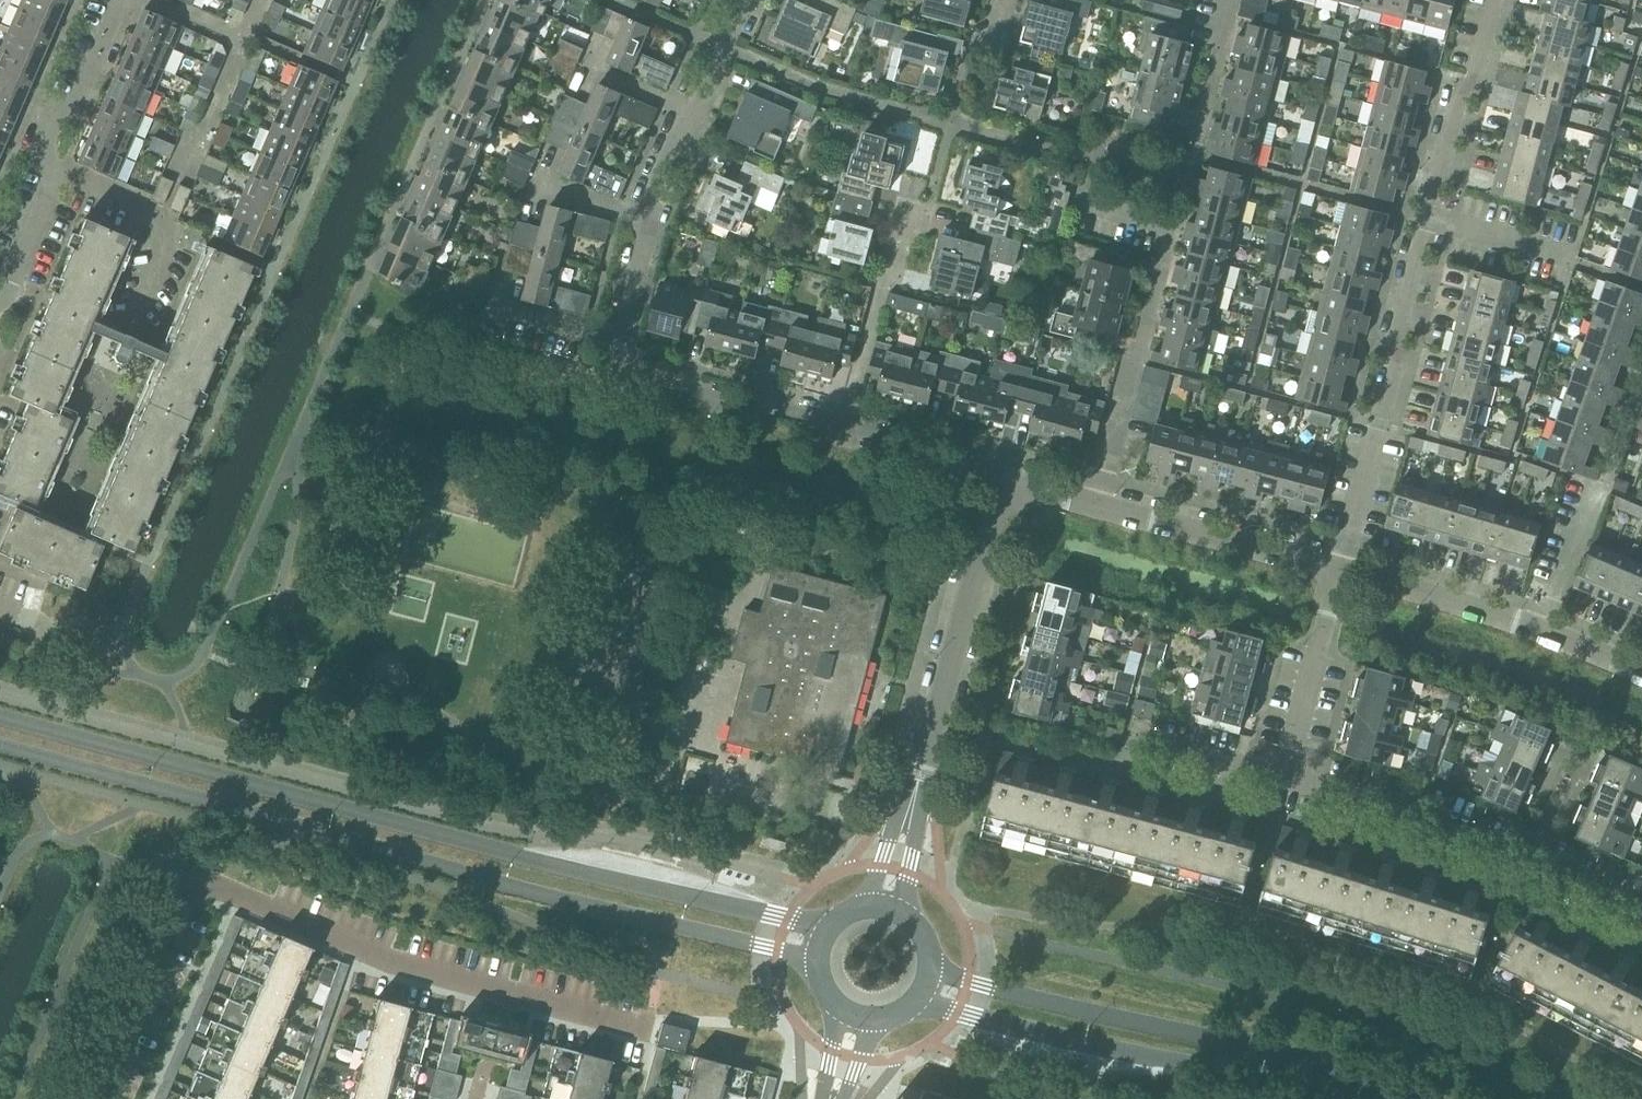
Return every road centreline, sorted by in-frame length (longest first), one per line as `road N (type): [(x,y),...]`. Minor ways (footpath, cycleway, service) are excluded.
road 1 (tertiary): [(834,925),(475,846),(0,715)]
road 2 (tertiary): [(0,749),(820,961)]
road 3 (tertiary): [(1413,1098),(1296,1055),(932,969)]
road 4 (residential): [(884,907),(997,506),(1010,496)]
road 5 (tertiary): [(917,1002),(1332,1098)]
road 6 (residential): [(643,364),(630,341),(653,226),(744,0)]
road 7 (residential): [(1641,915),(1447,827),(1283,779)]
road 8 (residential): [(1341,567),(1436,218)]
road 9 (residential): [(507,991),(372,950),(209,881),(195,887)]
road 10 (residential): [(1088,502),(1174,231)]
road 11 (residential): [(1341,567),(1088,502)]
road 12 (residential): [(51,169),(176,227),(136,328)]
road 13 (residential): [(850,418),(888,269),(933,193)]
road 14 (residential): [(103,1098),(195,887)]
road 15 (residential): [(1436,218),(1496,0)]
road 16 (residential): [(1283,779),(1341,567)]
road 17 (residential): [(1546,632),(1341,567)]
road 18 (residential): [(643,364),(850,418)]
road 19 (residential): [(850,418),(998,467),(1010,496)]
road 20 (residential): [(51,169),(124,0)]
road 21 (residential): [(1283,779),(1126,739)]
road 22 (residential): [(1546,632),(1599,484)]
road 23 (residential): [(0,307),(52,195),(51,169)]
road 24 (residential): [(1436,218),(1577,255)]
road 25 (residential): [(648,1021),(624,1024),(507,991)]

